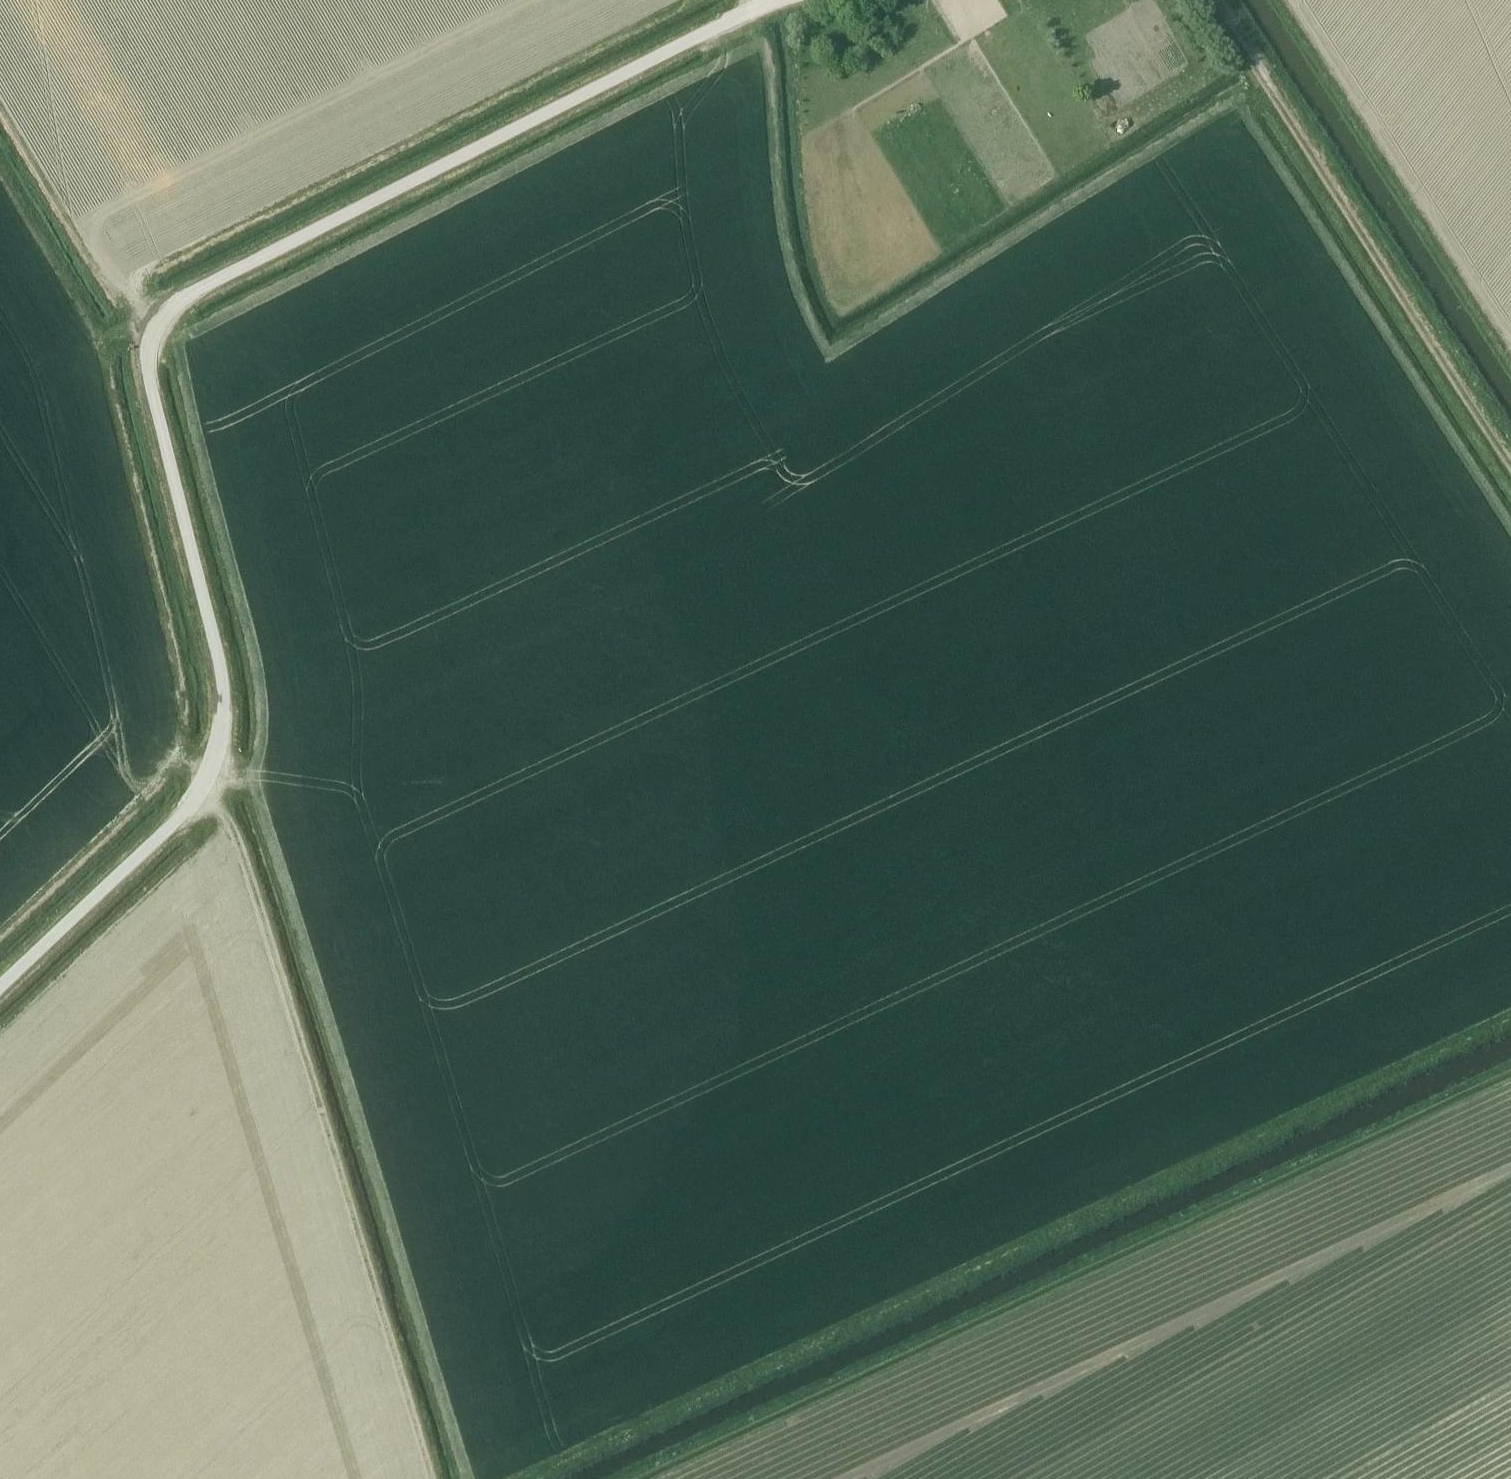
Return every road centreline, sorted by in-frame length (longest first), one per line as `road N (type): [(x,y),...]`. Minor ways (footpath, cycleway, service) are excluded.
road 1 (unclassified): [(0,989),(189,805),(212,749),(216,674),(144,360),(171,307),(746,15),(801,0)]

